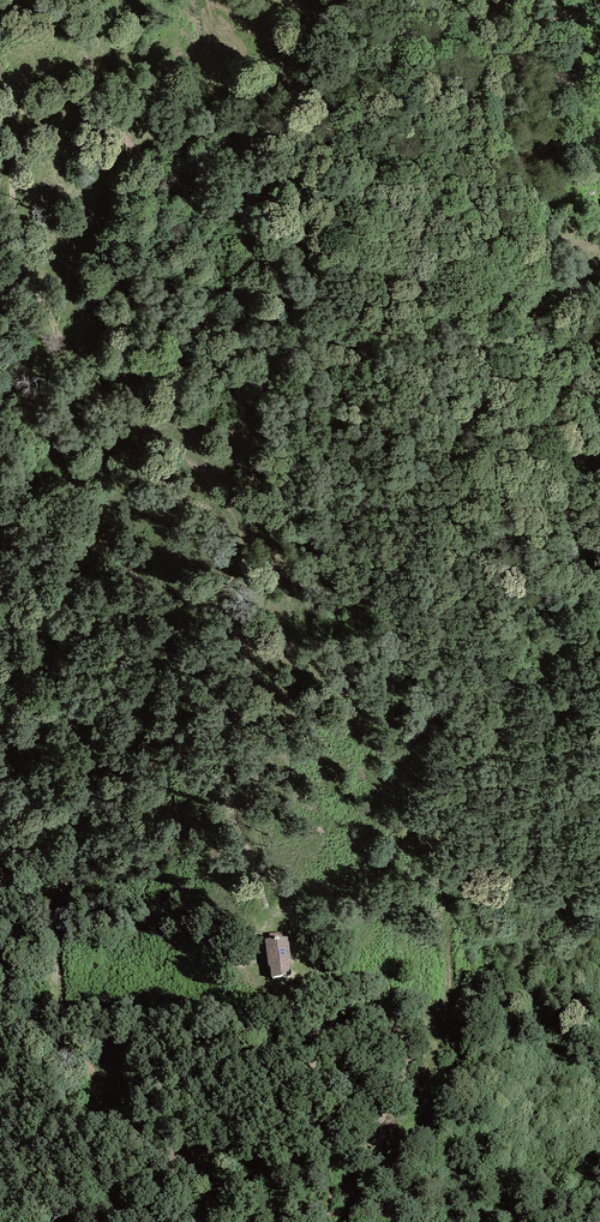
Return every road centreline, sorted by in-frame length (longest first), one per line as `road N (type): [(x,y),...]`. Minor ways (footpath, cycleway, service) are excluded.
road 1 (track): [(53,328),(51,427),(81,512),(80,552),(47,624),(47,662),(79,741),(82,785),(54,934),(60,1013),(91,1073),(149,1149)]
road 2 (track): [(342,1221),(432,1075),(459,1006),(451,924)]
road 3 (track): [(0,73),(21,262),(53,328)]

